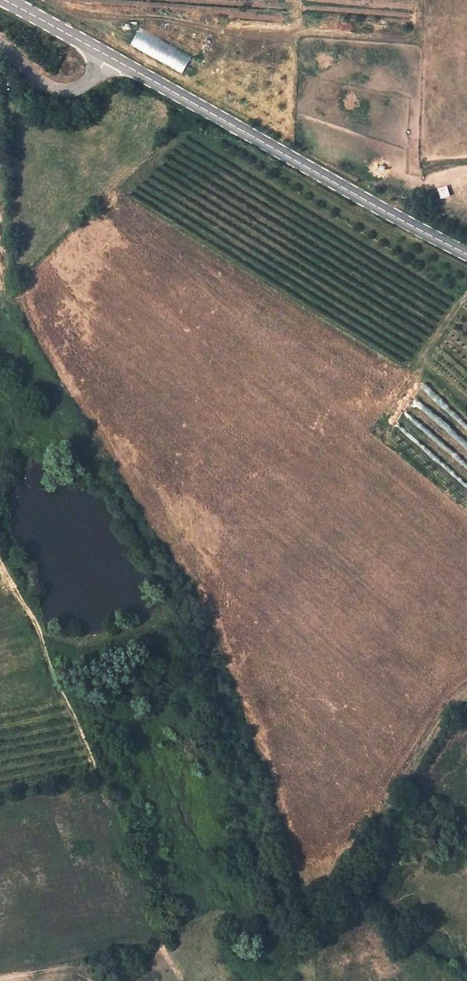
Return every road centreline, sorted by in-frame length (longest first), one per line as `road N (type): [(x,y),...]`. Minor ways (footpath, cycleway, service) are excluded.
road 1 (track): [(466,693),(314,922),(283,890),(261,887),(170,932)]
road 2 (tertiary): [(108,56),(466,255)]
road 3 (residential): [(0,45),(44,87),(61,92),(94,80),(108,56)]

